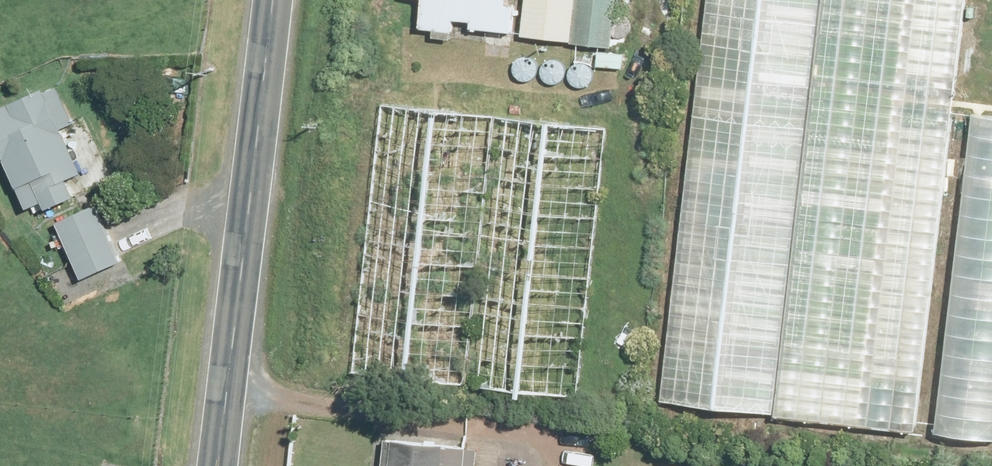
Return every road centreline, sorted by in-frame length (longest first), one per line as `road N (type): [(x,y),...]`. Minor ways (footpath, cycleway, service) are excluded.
road 1 (tertiary): [(241,465),(292,0)]

